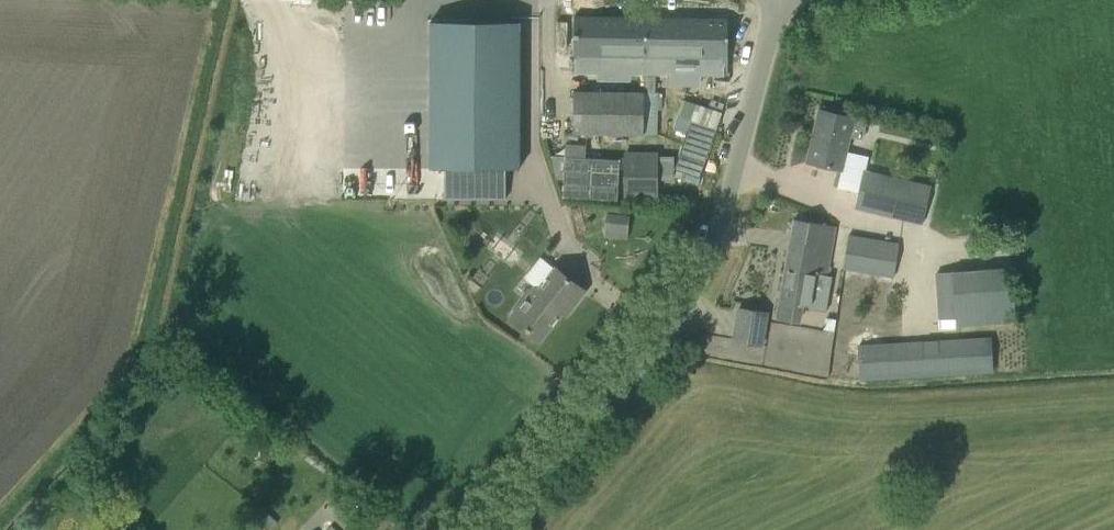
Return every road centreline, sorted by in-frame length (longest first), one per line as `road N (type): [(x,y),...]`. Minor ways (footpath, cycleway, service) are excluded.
road 1 (unclassified): [(491,529),(646,352),(685,294),(725,211),(779,0)]

